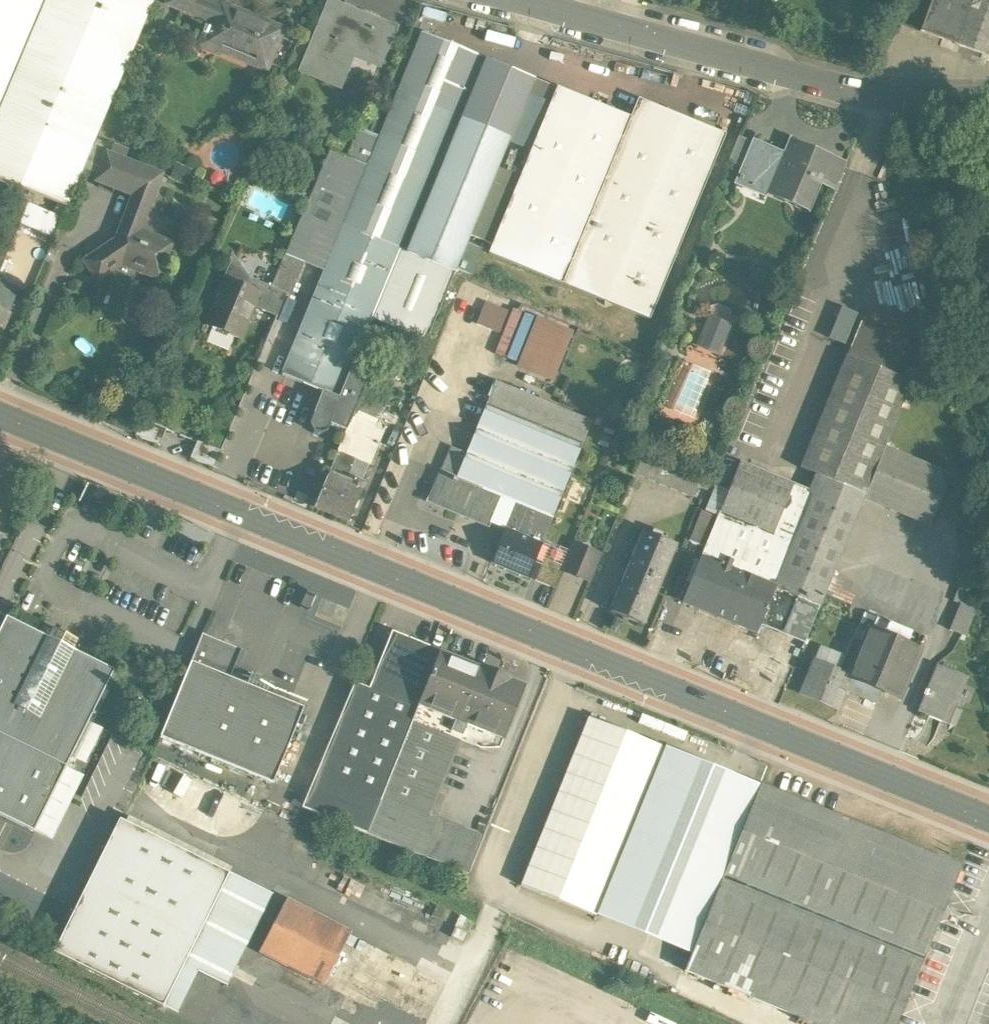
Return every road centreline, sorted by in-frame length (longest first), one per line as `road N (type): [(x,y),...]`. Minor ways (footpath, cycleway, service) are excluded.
road 1 (tertiary): [(0,417),(988,820)]
road 2 (residential): [(988,99),(849,90),(520,0)]

